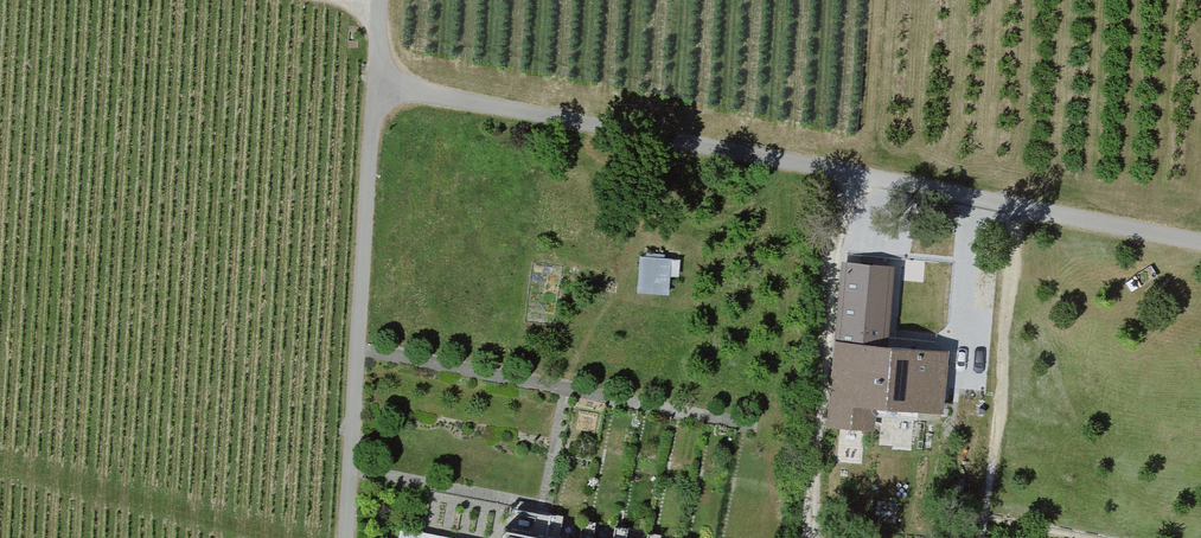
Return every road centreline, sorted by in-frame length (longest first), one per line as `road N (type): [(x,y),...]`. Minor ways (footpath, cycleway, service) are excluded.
road 1 (track): [(349,537),(373,126),(391,82),(373,0)]
road 2 (track): [(391,82),(838,169)]
road 3 (track): [(838,169),(1200,240)]

